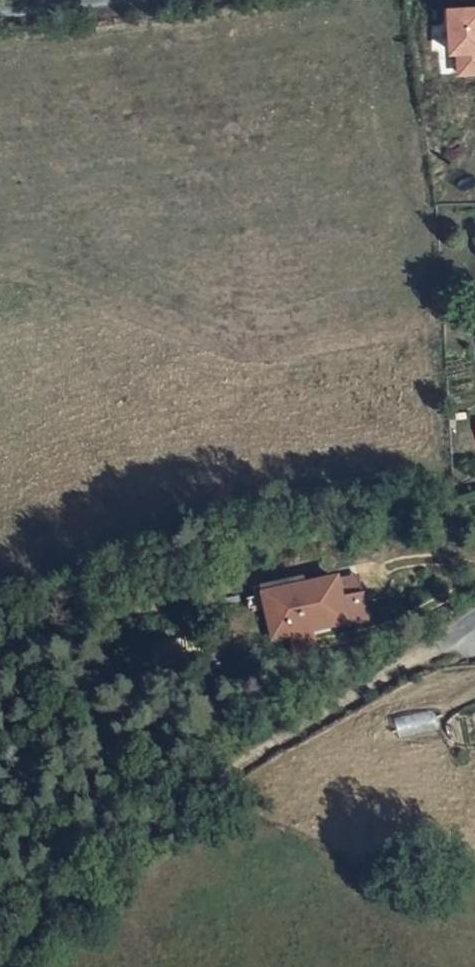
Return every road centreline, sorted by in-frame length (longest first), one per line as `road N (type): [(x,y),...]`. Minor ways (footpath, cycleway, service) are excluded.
road 1 (track): [(0,964),(182,805),(433,646)]
road 2 (unclassified): [(157,0),(0,20)]

